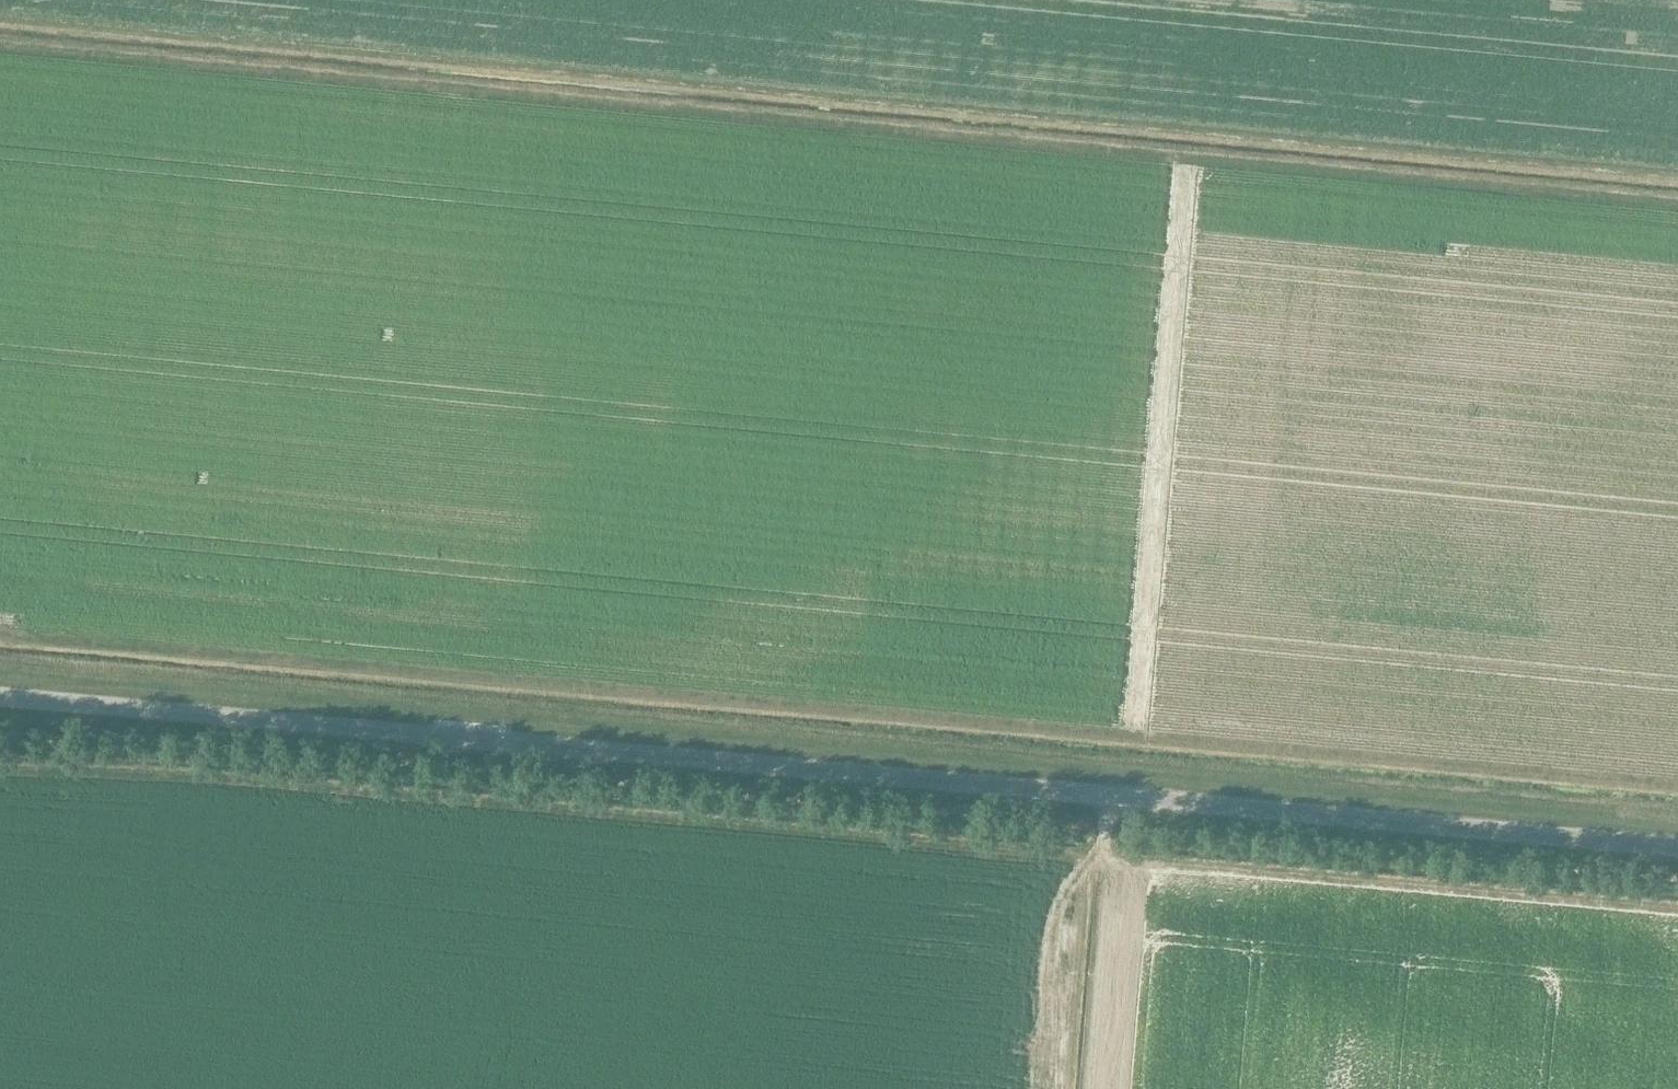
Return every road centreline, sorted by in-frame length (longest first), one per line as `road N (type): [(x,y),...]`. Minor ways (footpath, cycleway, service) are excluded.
road 1 (unclassified): [(1677,854),(0,707)]

